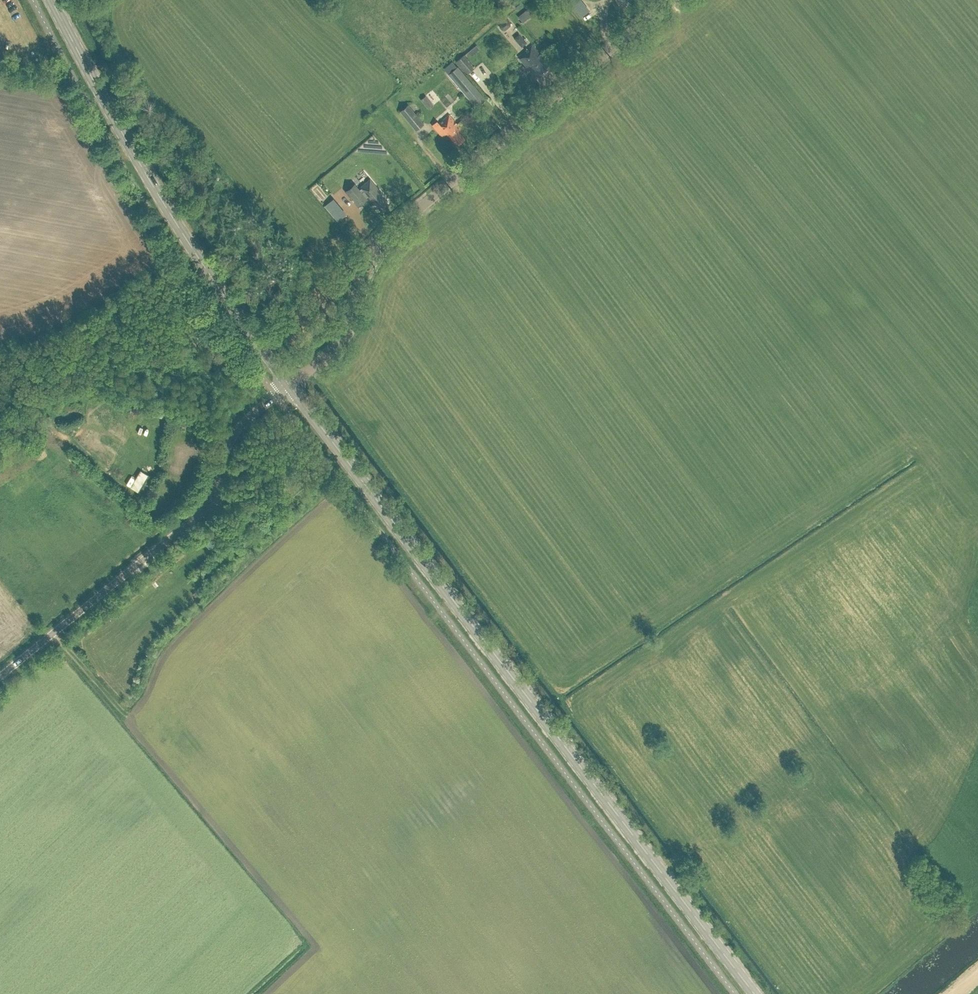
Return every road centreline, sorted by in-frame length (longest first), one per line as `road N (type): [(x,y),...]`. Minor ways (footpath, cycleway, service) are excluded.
road 1 (primary): [(755,993),(289,384)]
road 2 (unclassified): [(289,384),(340,339),(362,275),(390,233),(667,0)]
road 3 (primary): [(289,384),(150,182),(52,0)]
road 4 (unclassified): [(0,675),(203,509),(235,432),(289,384)]

